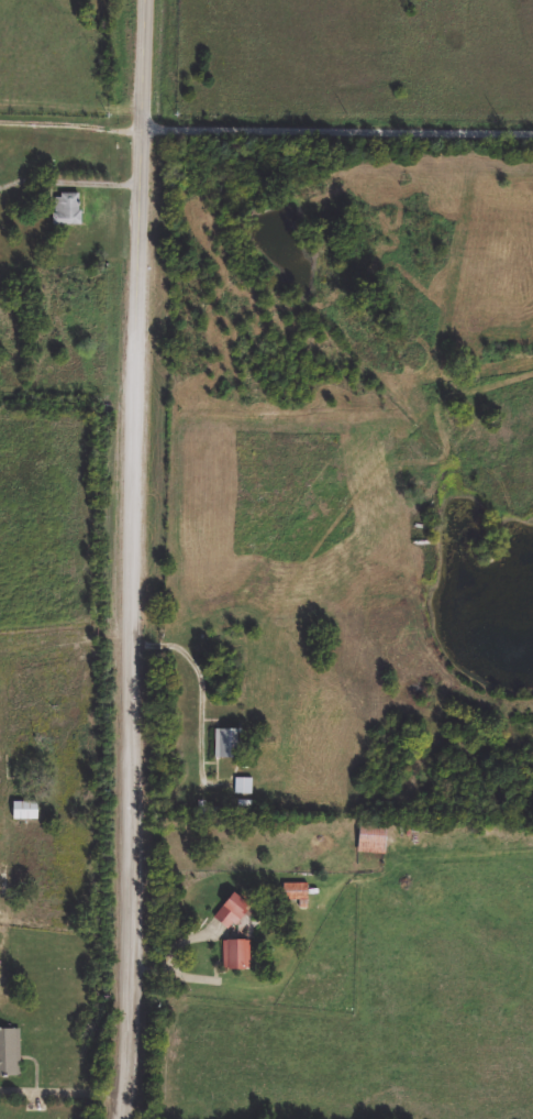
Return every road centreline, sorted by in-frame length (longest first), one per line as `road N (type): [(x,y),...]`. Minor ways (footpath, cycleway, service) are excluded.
road 1 (tertiary): [(127,1118),(140,973),(134,549),(152,0)]
road 2 (residential): [(8,867),(5,665),(15,643),(101,628),(188,646),(206,668),(208,767),(233,775)]
road 3 (residential): [(140,973),(277,991),(335,893),(411,864),(532,847)]
road 4 (residential): [(532,125),(148,118)]
road 5 (residential): [(0,181),(147,177)]
road 6 (residential): [(0,1085),(130,1085)]

